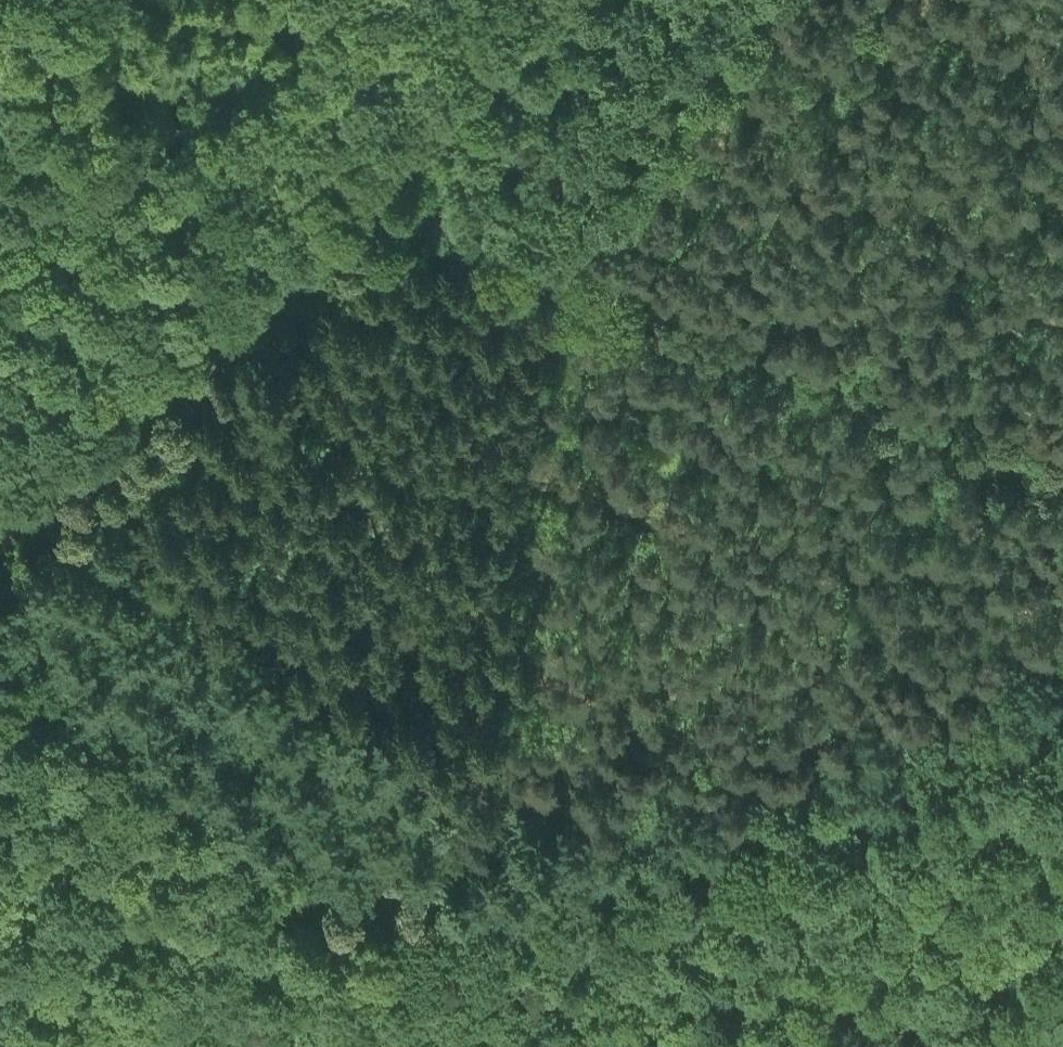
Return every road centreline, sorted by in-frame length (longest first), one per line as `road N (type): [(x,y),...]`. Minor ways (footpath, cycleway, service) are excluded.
road 1 (track): [(0,877),(146,904),(405,890),(528,871),(672,841),(822,797),(924,754),(1062,679)]
road 2 (track): [(563,0),(184,365),(0,523)]

